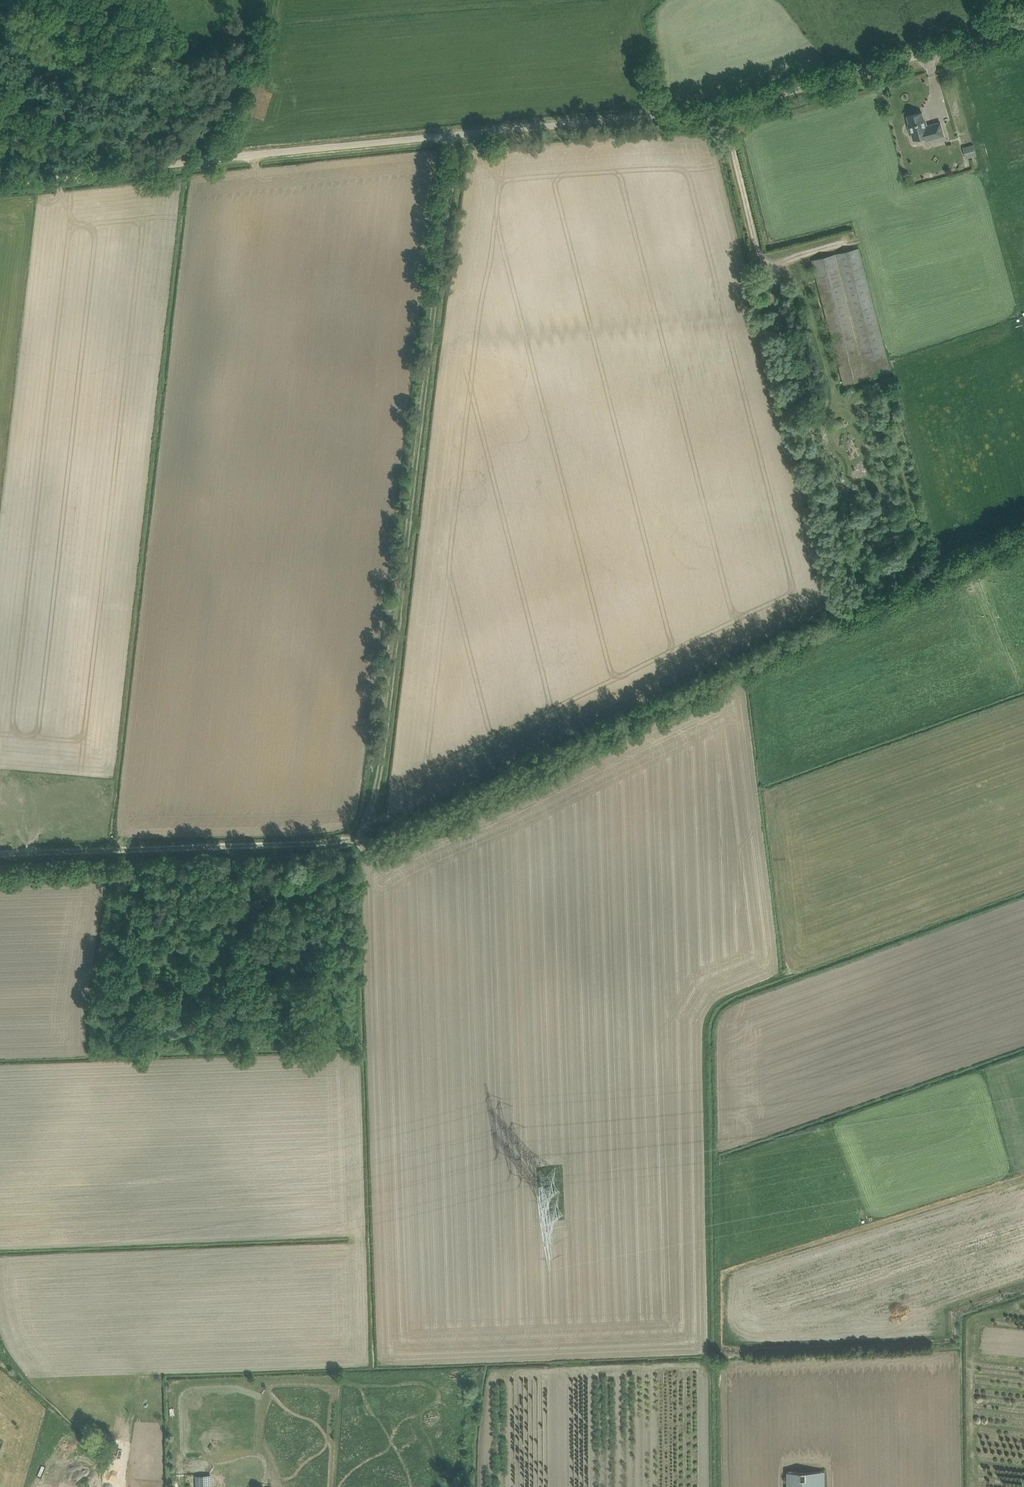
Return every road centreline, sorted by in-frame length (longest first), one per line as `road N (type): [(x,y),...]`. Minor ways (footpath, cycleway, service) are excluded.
road 1 (unclassified): [(0,189),(330,144),(727,109),(1023,23)]

